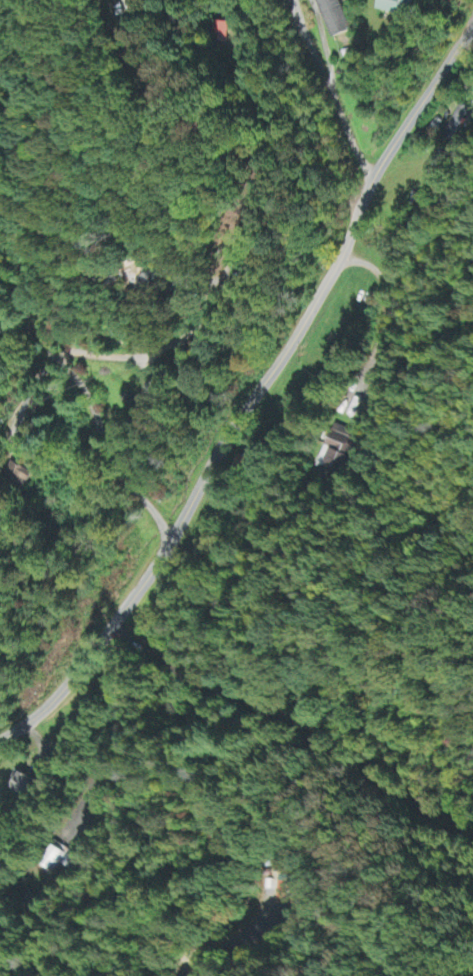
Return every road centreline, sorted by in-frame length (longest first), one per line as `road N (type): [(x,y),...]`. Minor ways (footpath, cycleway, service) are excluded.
road 1 (residential): [(0,737),(54,698),(170,537),(234,418),(315,294),(368,176),(472,23)]
road 2 (residential): [(338,252),(215,112),(150,89),(83,120),(72,172)]
road 3 (residential): [(54,698),(152,706),(199,746),(315,790),(340,756)]
road 4 (residential): [(170,537),(103,455),(83,391),(0,294)]
road 5 (residential): [(48,348),(111,373),(186,317),(205,273),(171,247),(132,244)]
road 6 (residential): [(368,176),(291,0)]

